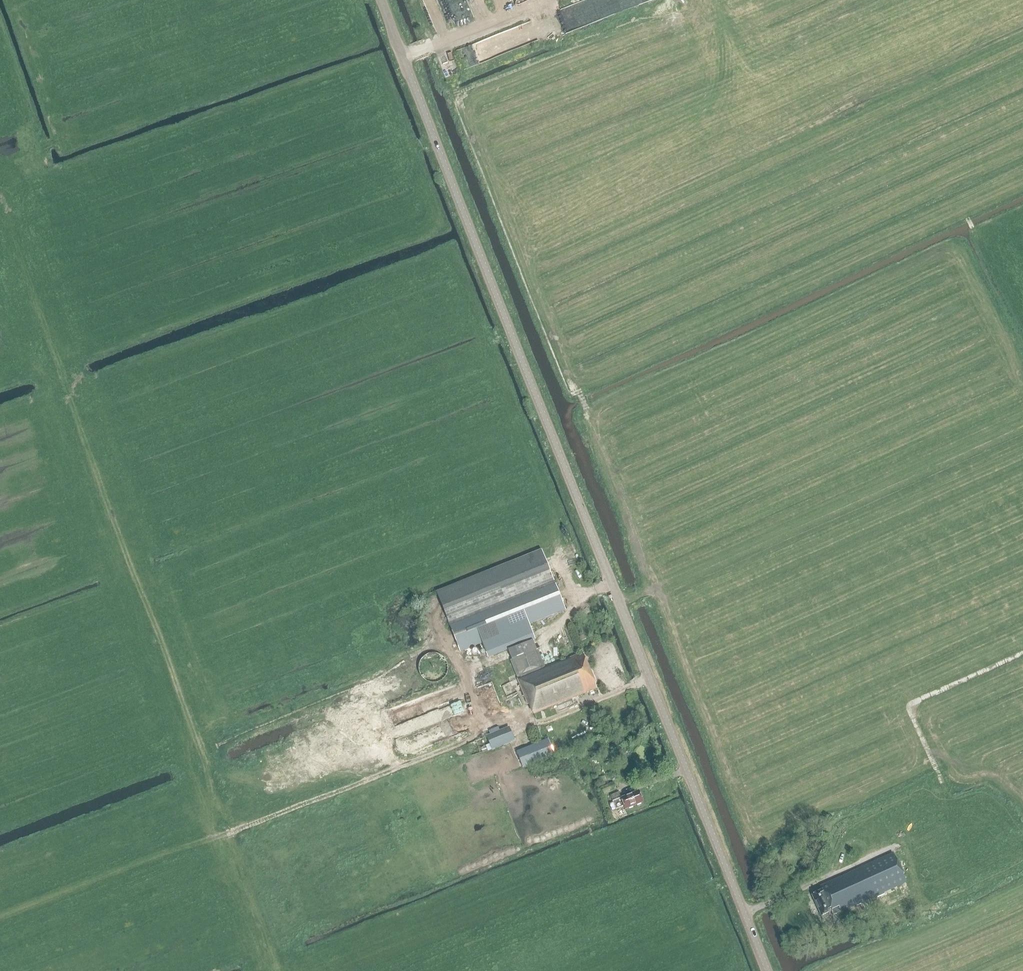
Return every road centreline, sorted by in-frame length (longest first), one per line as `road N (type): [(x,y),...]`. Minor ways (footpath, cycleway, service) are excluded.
road 1 (tertiary): [(768,970),(381,0)]

